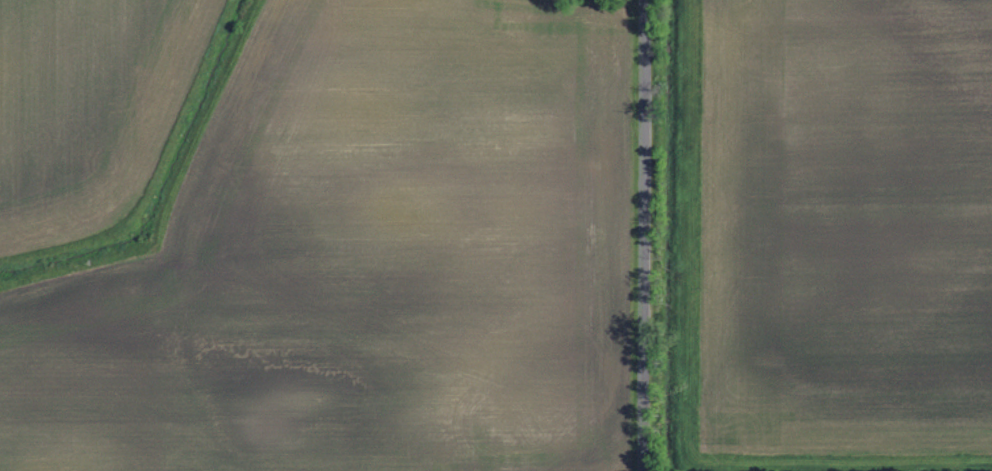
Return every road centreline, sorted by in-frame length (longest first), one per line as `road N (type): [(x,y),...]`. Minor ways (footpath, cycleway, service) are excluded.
road 1 (tertiary): [(644,470),(645,0)]

